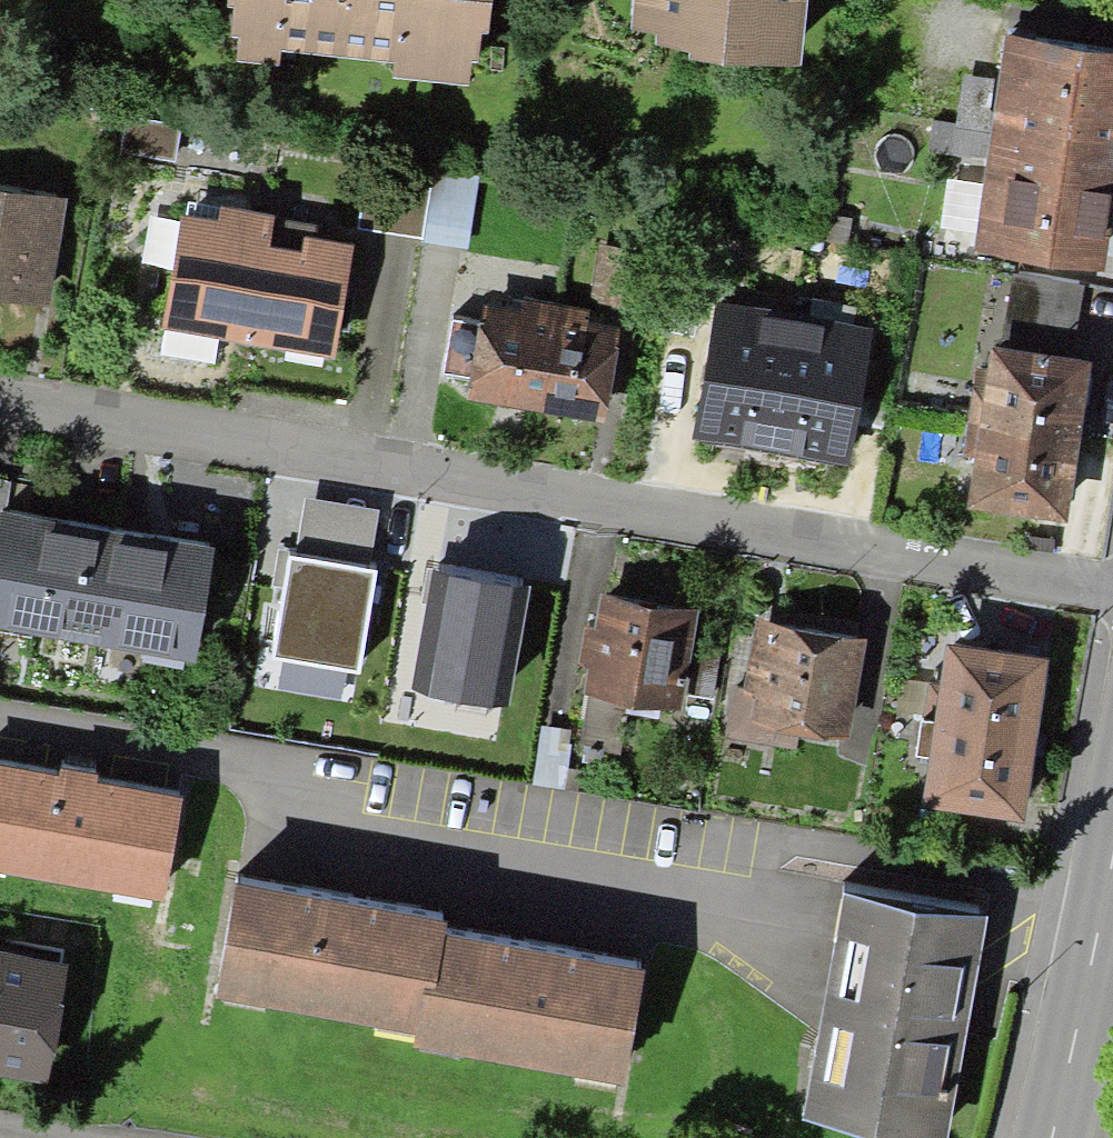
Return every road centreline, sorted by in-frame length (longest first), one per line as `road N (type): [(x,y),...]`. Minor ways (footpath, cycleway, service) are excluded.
road 1 (residential): [(1112,583),(0,401)]
road 2 (primary): [(1112,859),(1095,963),(1048,1137)]

